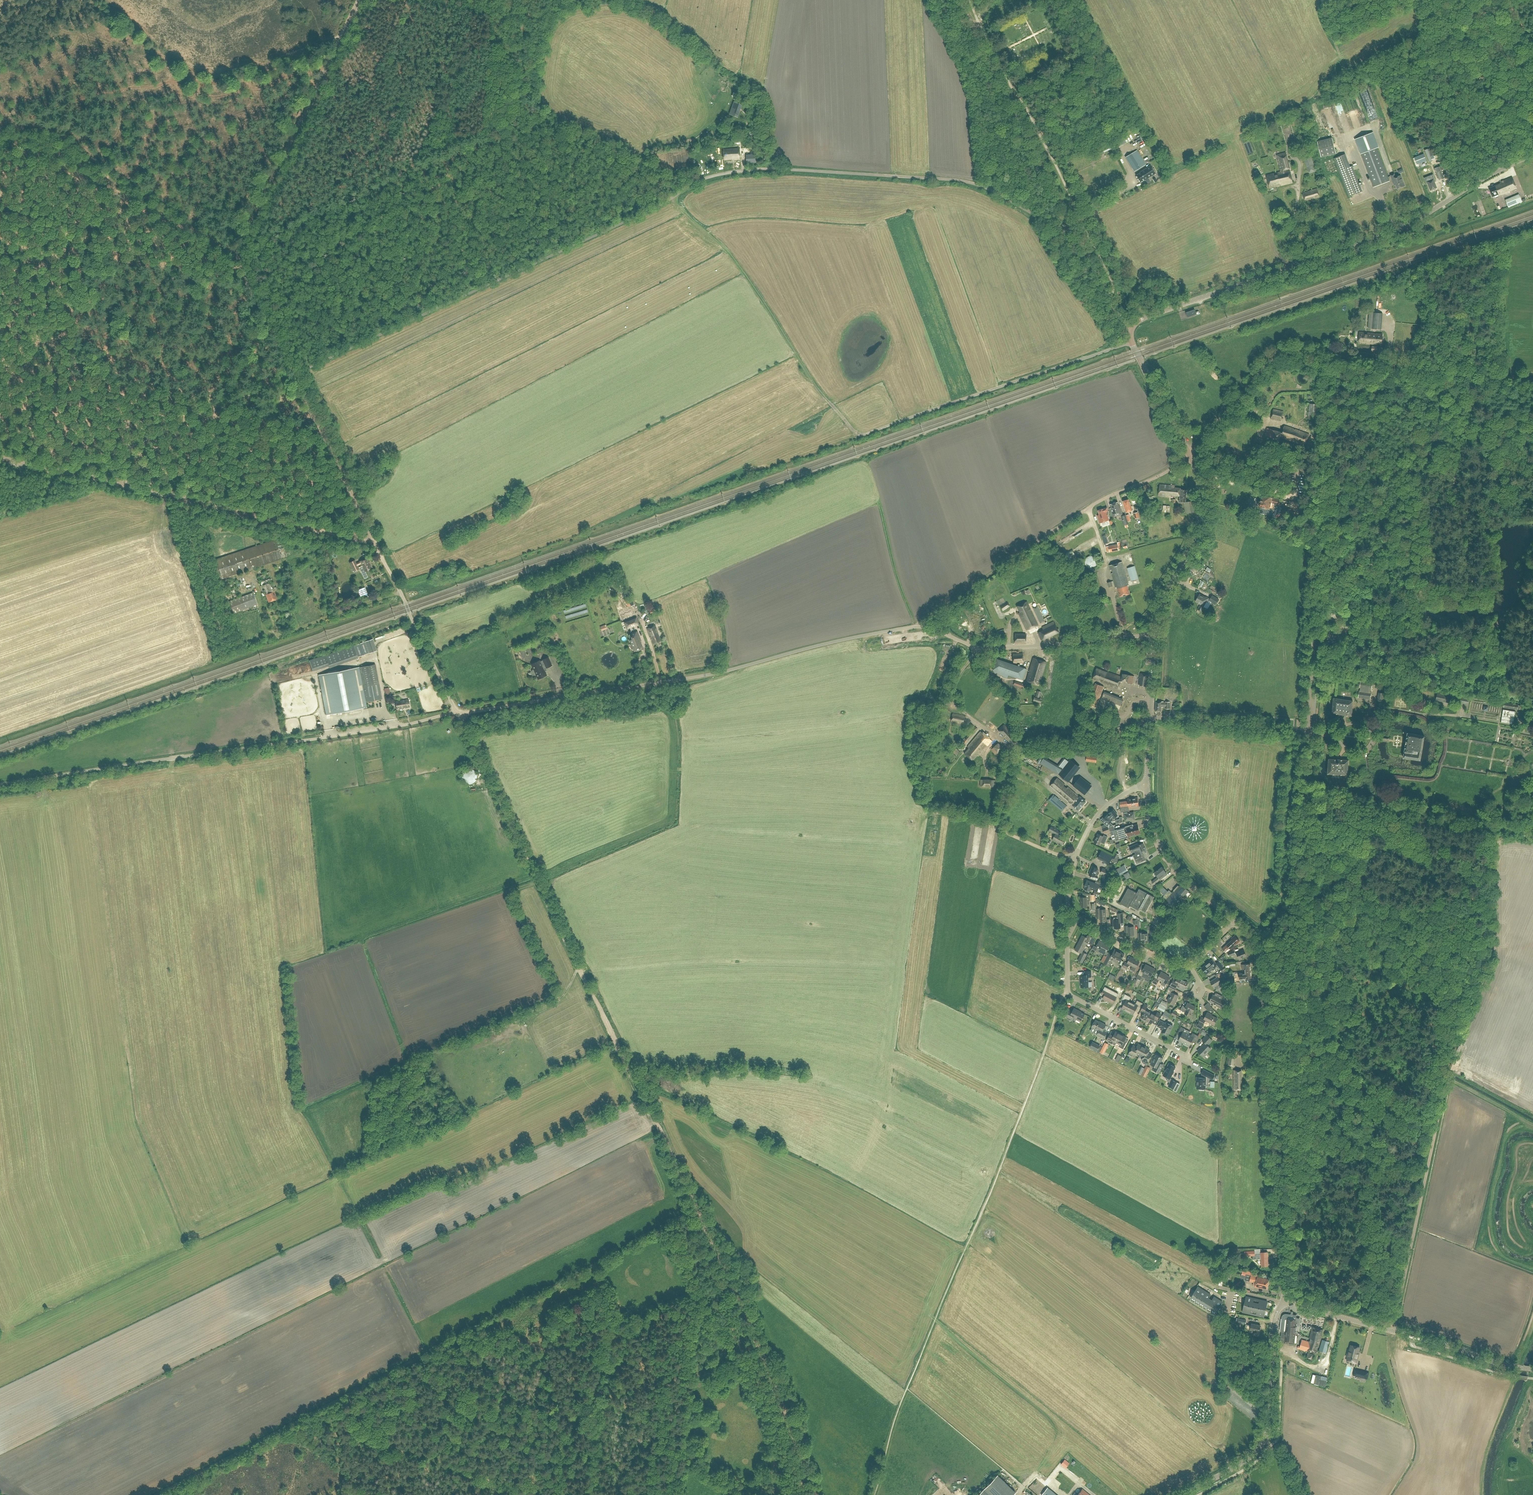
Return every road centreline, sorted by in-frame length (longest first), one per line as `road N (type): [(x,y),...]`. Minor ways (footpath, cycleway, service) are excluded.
road 1 (track): [(1131,342),(858,436),(817,390),(726,253),(670,199)]
road 2 (track): [(698,1211),(483,765)]
road 3 (residential): [(457,712),(700,676),(920,627)]
road 4 (unclassified): [(0,786),(457,712)]
road 5 (tertiary): [(1123,326),(1395,230),(1532,154)]
road 6 (track): [(1190,455),(1284,352),(1532,379)]
road 7 (tertiary): [(1287,1299),(1261,959),(1234,921)]
road 8 (track): [(293,375),(239,253),(341,37)]
road 9 (tertiary): [(1123,326),(974,32)]
road 10 (track): [(373,542),(71,472)]
road 11 (track): [(816,1494),(698,1211)]
road 12 (track): [(239,253),(0,139)]
road 13 (tertiary): [(1183,1494),(1263,1443),(1275,1319),(1287,1299)]
road 14 (tertiary): [(1287,1299),(1519,1367)]
road 15 (residential): [(1193,1059),(1069,994),(1067,939),(1078,917)]
road 16 (track): [(532,1494),(336,1422)]
road 17 (tertiary): [(1155,635),(1163,598),(1200,520),(1201,486),(1190,455)]
road 18 (track): [(373,542),(293,375)]
road 19 (track): [(1532,1127),(1506,1140),(1491,1220),(1501,1254),(1532,1264)]
road 20 (residential): [(978,647),(1155,635)]
road 21 (track): [(943,606),(1088,508)]
road 22 (tertiary): [(1234,921),(1168,859),(1147,785)]
road 23 (unclassified): [(1312,732),(1150,717)]
road 24 (track): [(536,112),(614,146),(670,199)]
road 25 (tertiary): [(1190,455),(1123,326)]
road 26 (track): [(548,1359),(532,1494)]
road 27 (unclassified): [(457,712),(399,590)]
road 28 (track): [(962,712),(1015,756),(1000,818)]
road 29 (residential): [(1190,966),(1175,967),(1078,917)]

